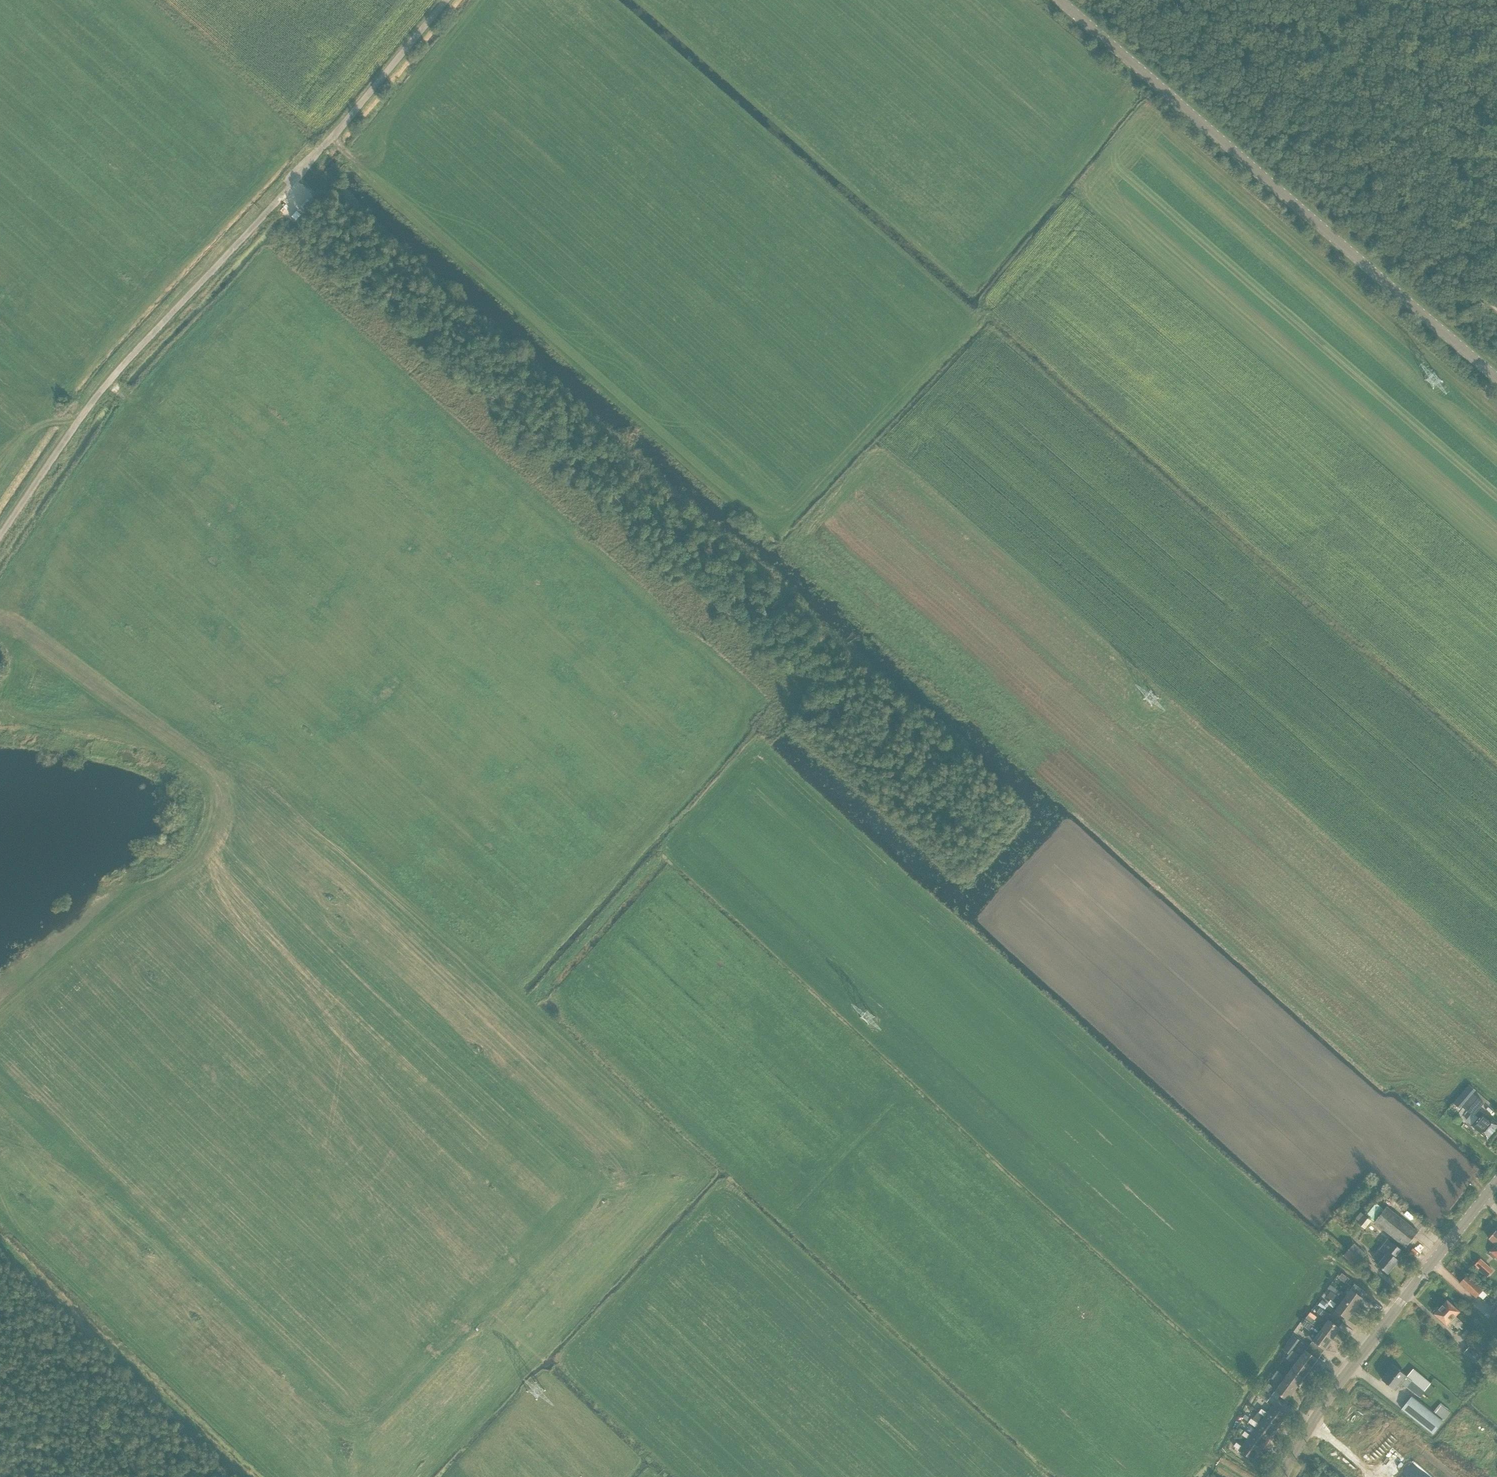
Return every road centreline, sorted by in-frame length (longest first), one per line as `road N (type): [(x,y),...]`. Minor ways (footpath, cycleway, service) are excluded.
road 1 (unclassified): [(0,538),(98,394),(296,180),(447,0)]
road 2 (tertiary): [(1496,384),(1044,0)]
road 3 (tertiary): [(1282,1476),(1345,1375),(1496,1182)]

